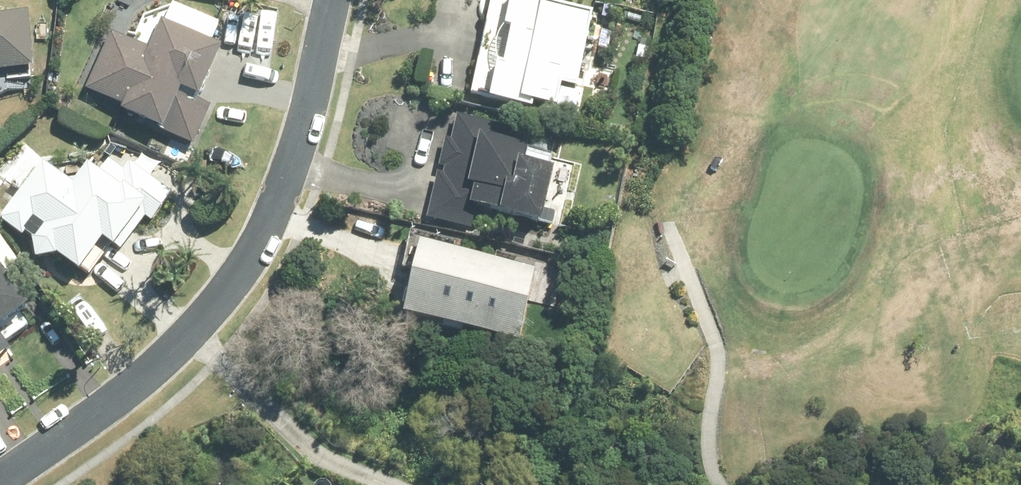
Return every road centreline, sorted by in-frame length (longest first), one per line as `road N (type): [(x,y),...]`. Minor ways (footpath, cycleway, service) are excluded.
road 1 (residential): [(333,0),(299,149),(242,271),(149,375),(0,480)]

